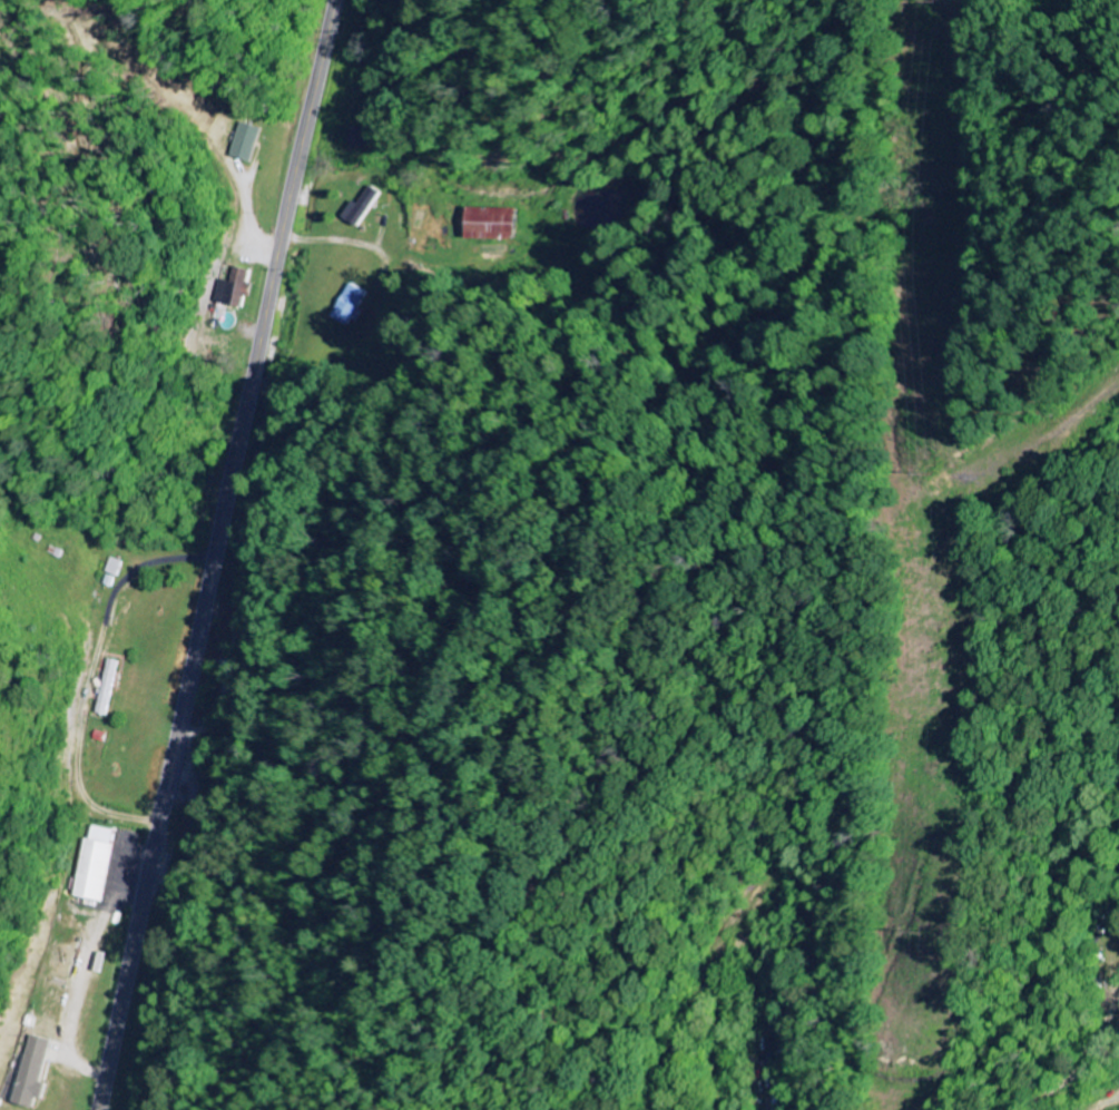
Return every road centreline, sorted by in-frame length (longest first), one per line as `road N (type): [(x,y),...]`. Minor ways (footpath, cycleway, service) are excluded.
road 1 (secondary): [(98,1109),(334,0)]

